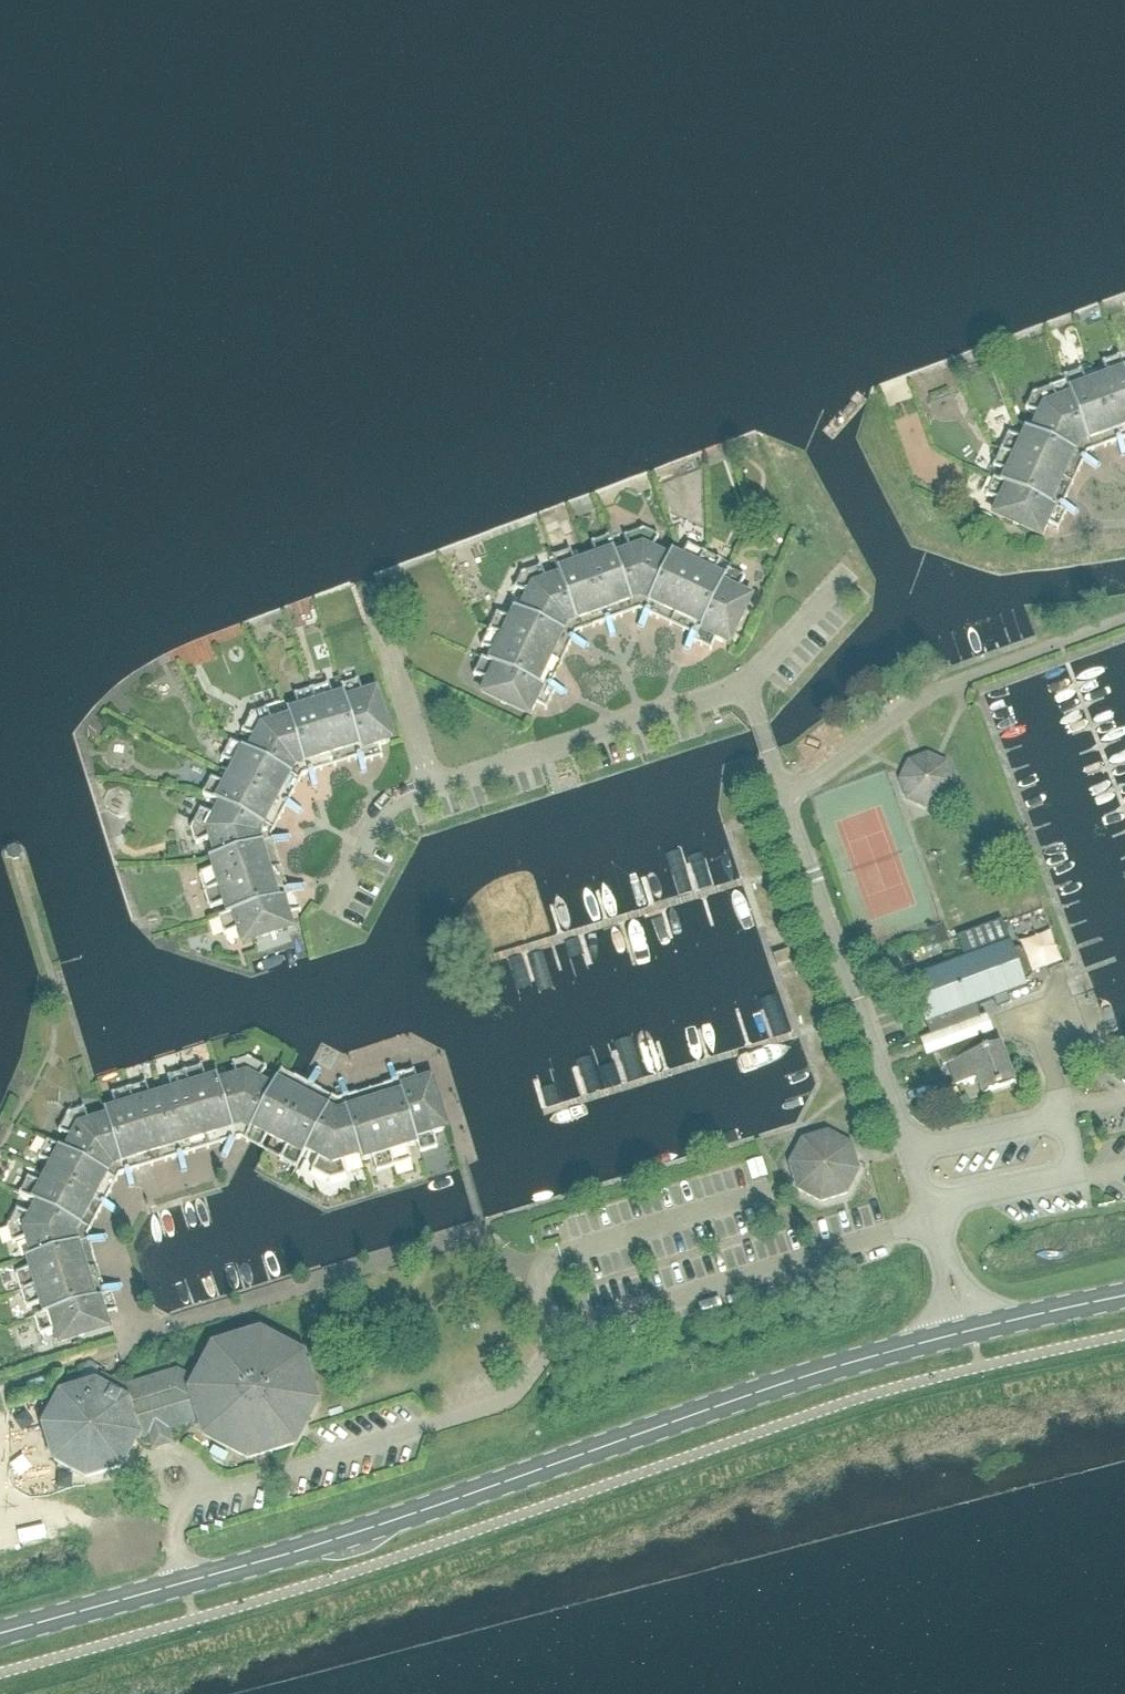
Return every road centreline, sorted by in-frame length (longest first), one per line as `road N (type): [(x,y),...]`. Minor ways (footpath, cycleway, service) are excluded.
road 1 (primary): [(0,1633),(264,1560),(830,1369),(969,1331)]
road 2 (unclassified): [(969,1331),(781,804)]
road 3 (unclassified): [(1124,618),(926,695),(781,804)]
road 4 (residential): [(431,788),(740,688)]
road 5 (residential): [(431,788),(363,579)]
road 6 (residential): [(330,915),(388,804),(431,788)]
road 7 (primary): [(969,1331),(1124,1296)]
road 8 (residential): [(740,688),(840,576)]

